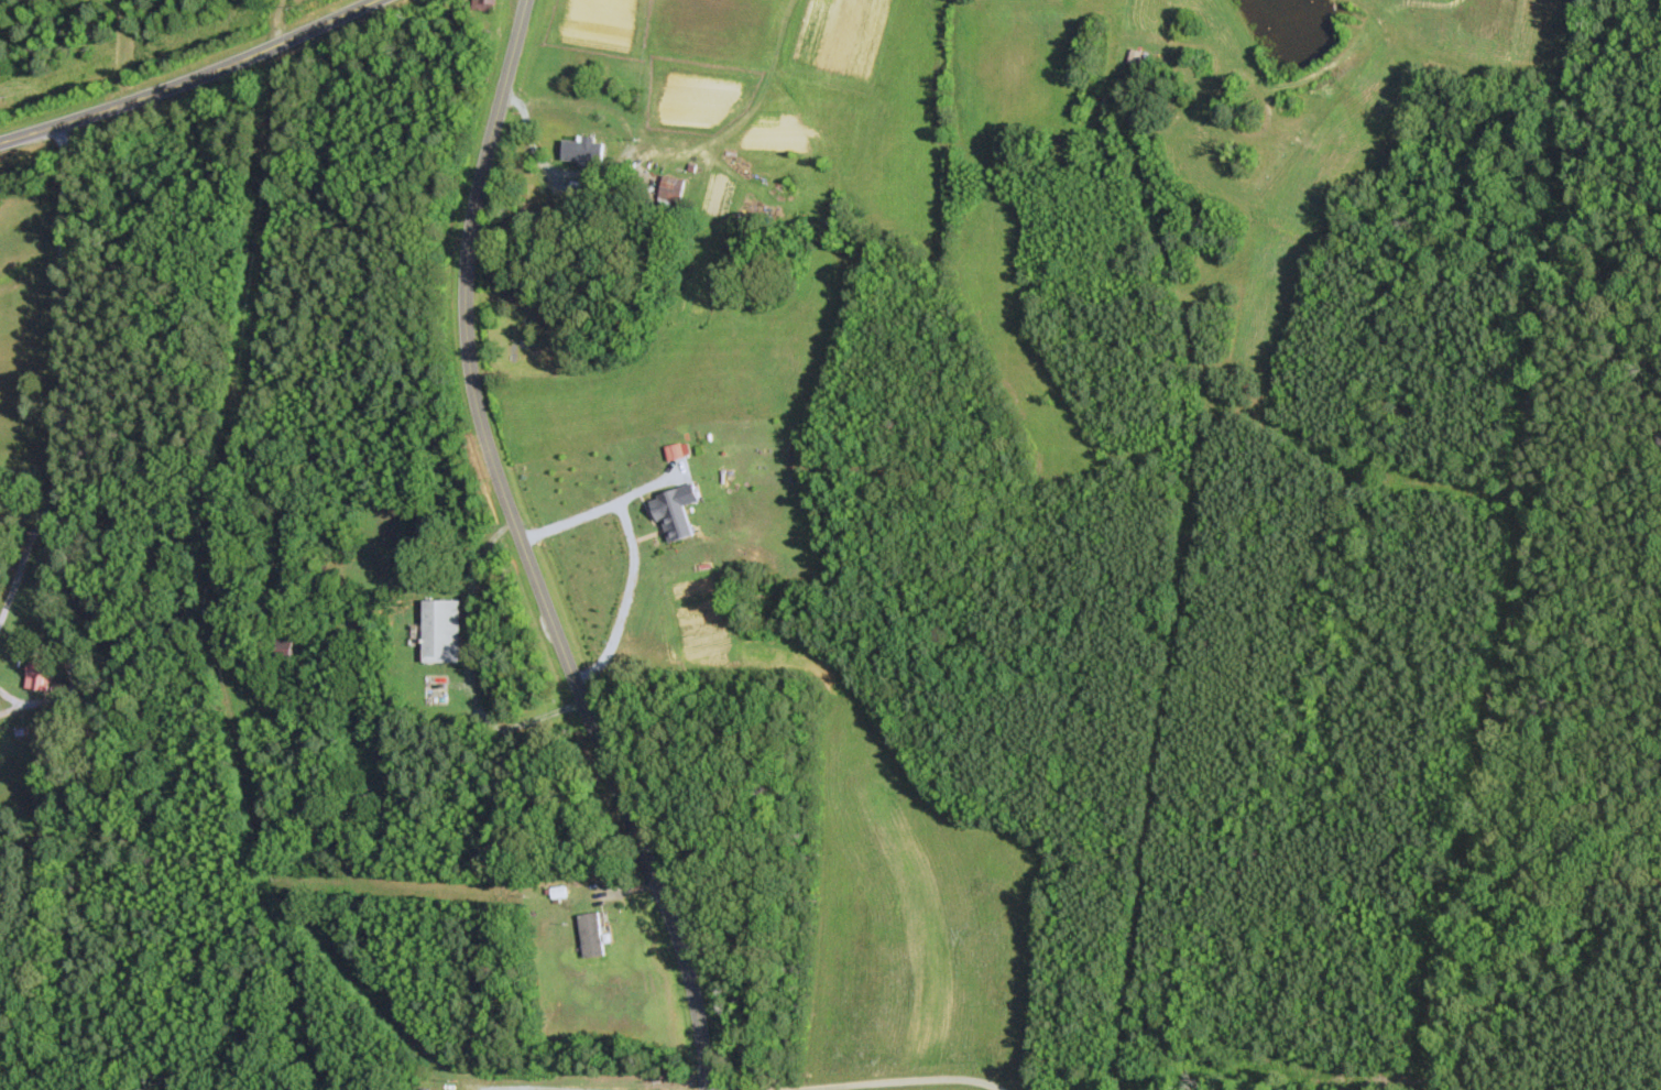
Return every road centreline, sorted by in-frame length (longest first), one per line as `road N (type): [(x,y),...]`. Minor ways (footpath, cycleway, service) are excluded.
road 1 (residential): [(706,1089),(702,1036),(669,909),(522,538),(472,375),(466,309),(472,218),(525,0)]
road 2 (residential): [(0,141),(220,68),(374,0)]

